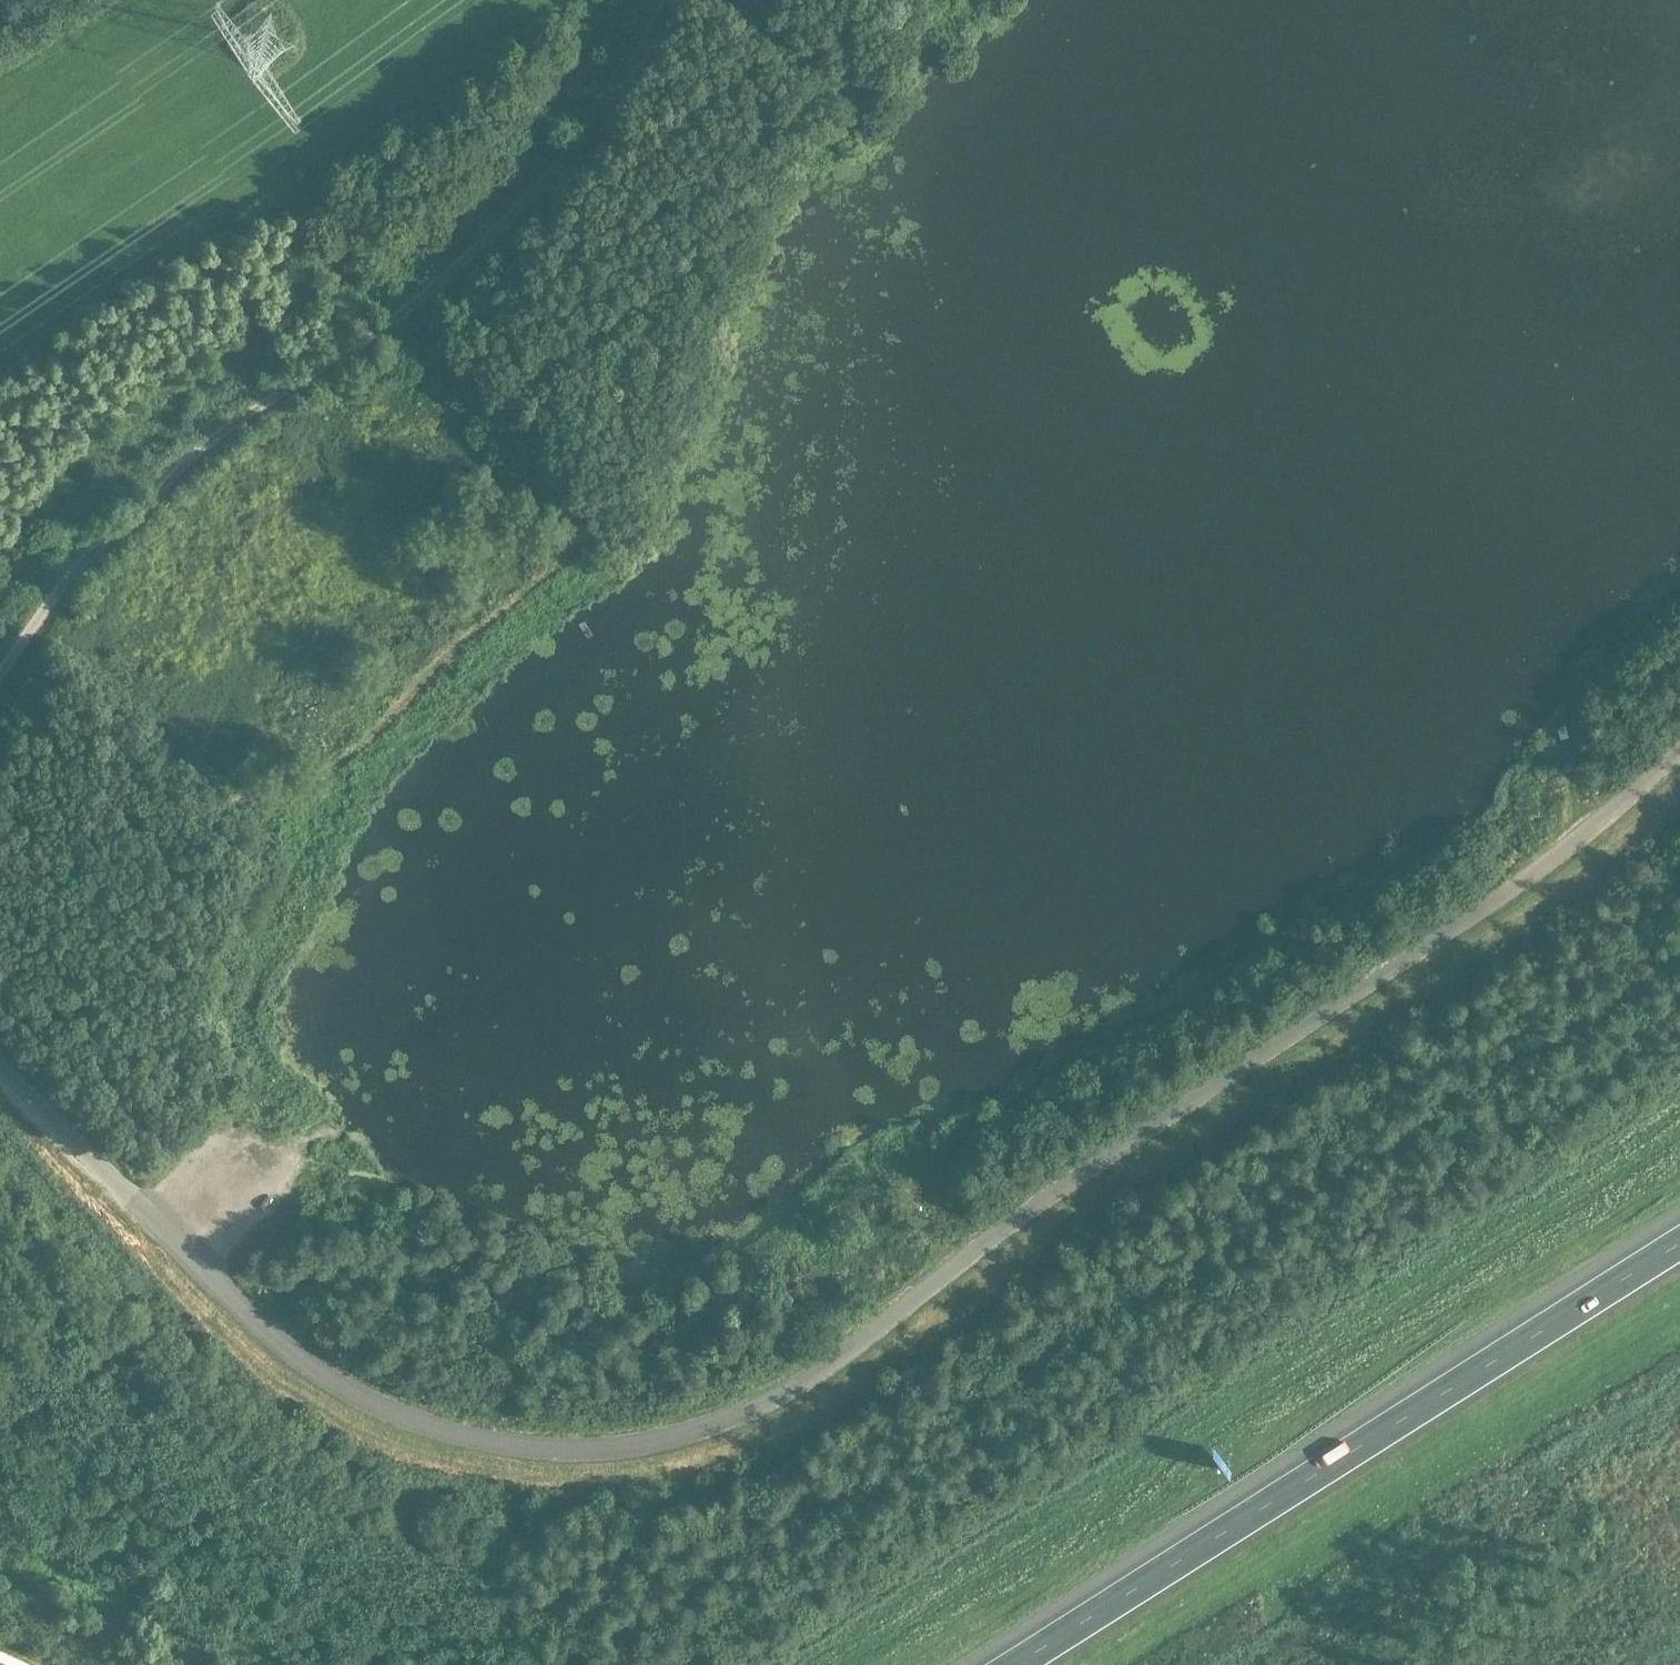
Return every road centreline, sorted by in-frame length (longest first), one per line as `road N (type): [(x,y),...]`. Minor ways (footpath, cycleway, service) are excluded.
road 1 (tertiary): [(0,1068),(239,1306),(359,1395),(426,1424),(506,1443),(638,1442),(724,1419),(803,1381),(1124,1144),(1533,873),(1679,752)]
road 2 (track): [(0,683),(55,601),(133,515),(218,438),(400,318),(568,154),(659,0)]
road 3 (motorway): [(1679,1238),(1012,1664)]

